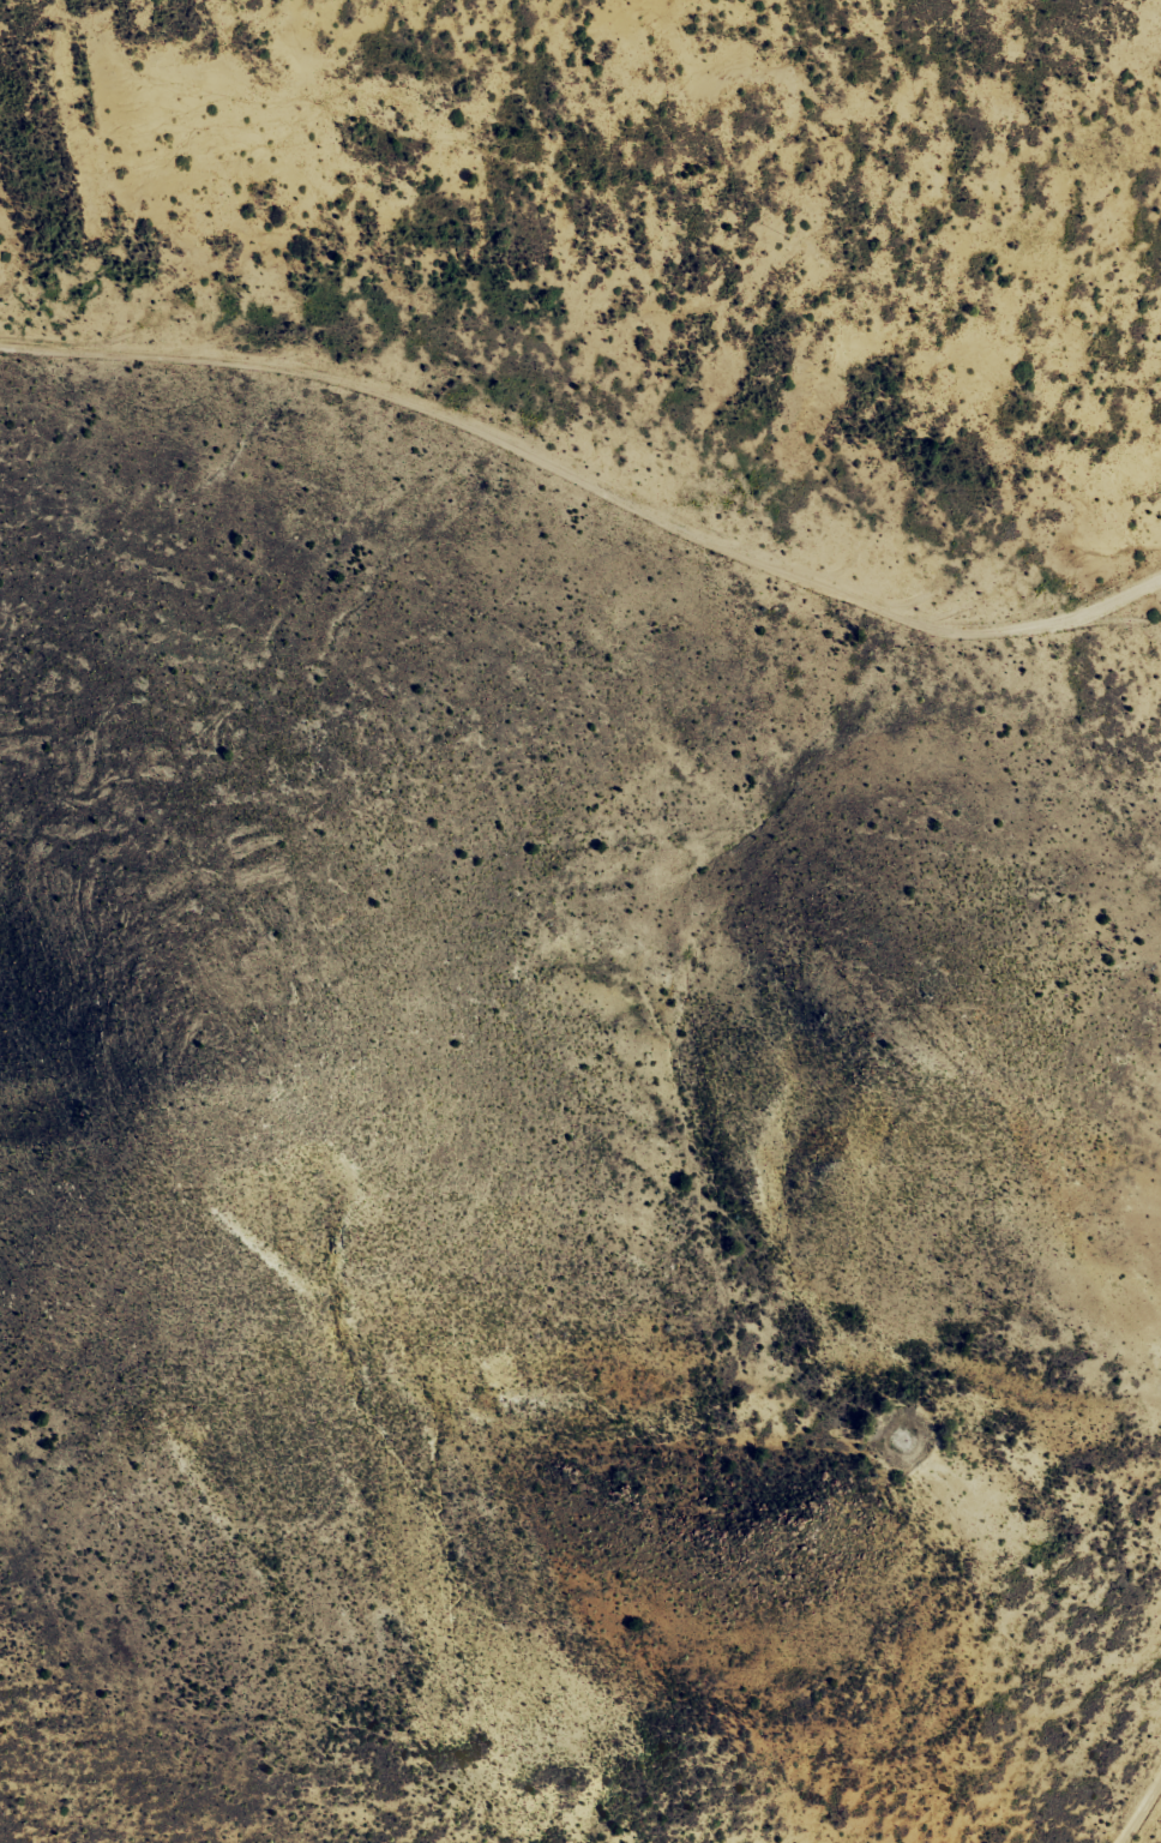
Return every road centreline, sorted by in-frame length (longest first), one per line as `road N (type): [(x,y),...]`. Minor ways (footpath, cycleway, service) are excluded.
road 1 (track): [(1160,609),(1054,653),(983,653),(800,605),(381,403),(0,358)]

